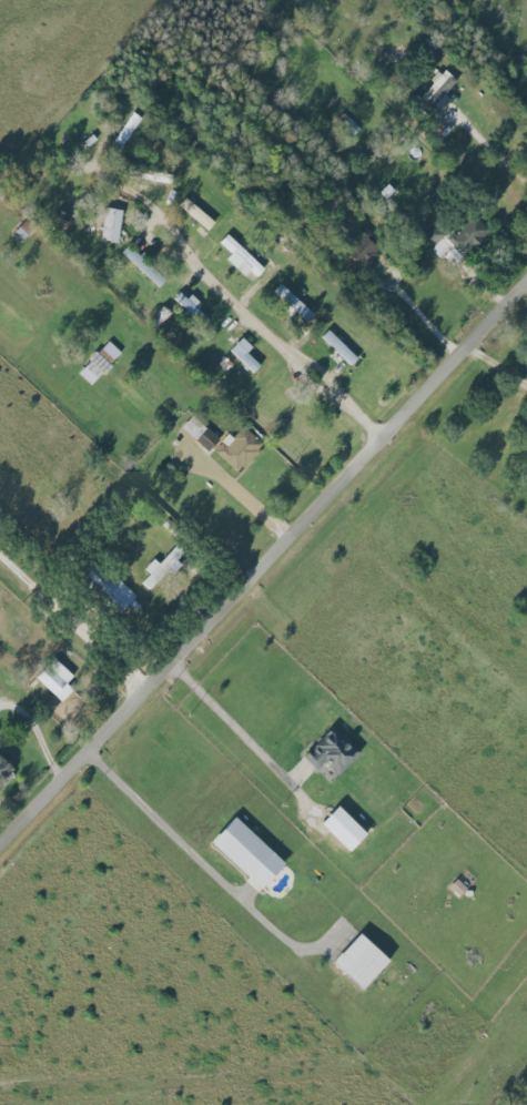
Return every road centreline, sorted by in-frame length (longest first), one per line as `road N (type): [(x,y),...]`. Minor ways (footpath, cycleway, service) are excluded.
road 1 (residential): [(0,847),(526,285)]

